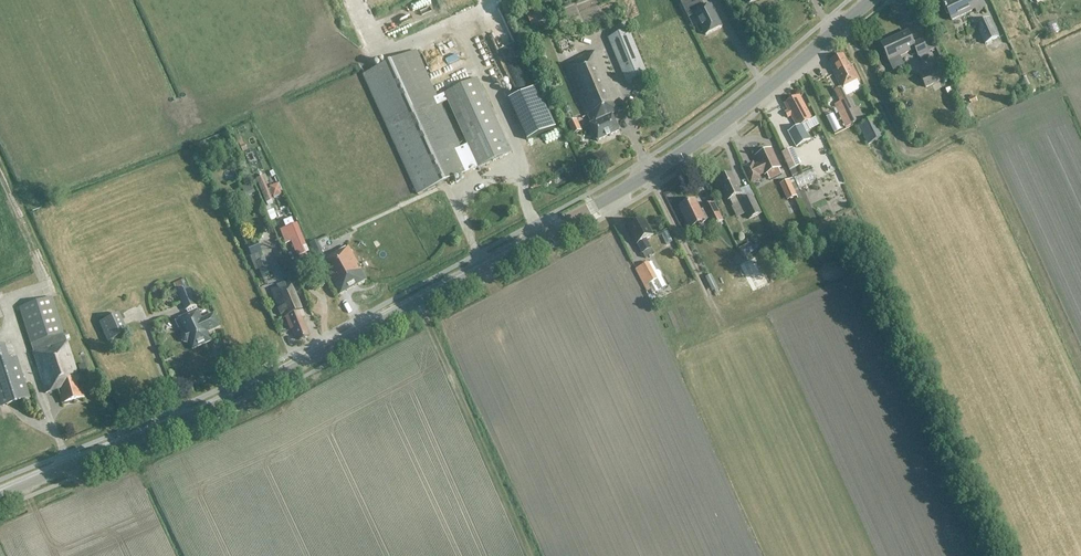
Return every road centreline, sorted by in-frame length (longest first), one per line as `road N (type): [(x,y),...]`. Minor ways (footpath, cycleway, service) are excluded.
road 1 (tertiary): [(0,494),(232,398),(597,205),(725,121),(871,0)]

